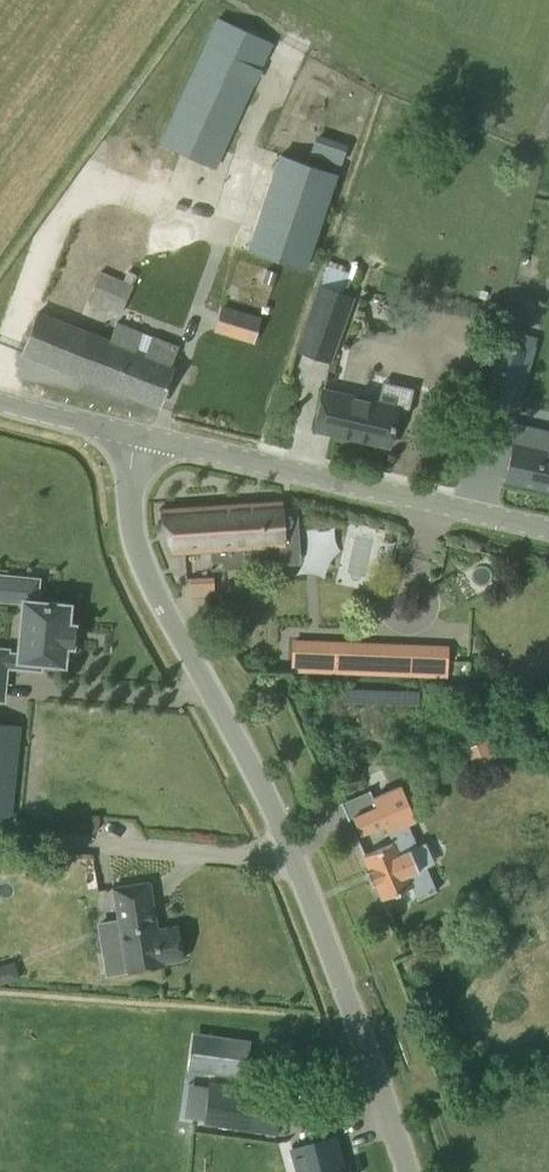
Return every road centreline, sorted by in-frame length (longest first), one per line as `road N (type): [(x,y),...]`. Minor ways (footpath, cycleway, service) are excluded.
road 1 (unclassified): [(408,1171),(281,824),(137,556),(140,442)]
road 2 (unclassified): [(548,536),(140,442)]
road 3 (unclassified): [(140,442),(0,404)]

